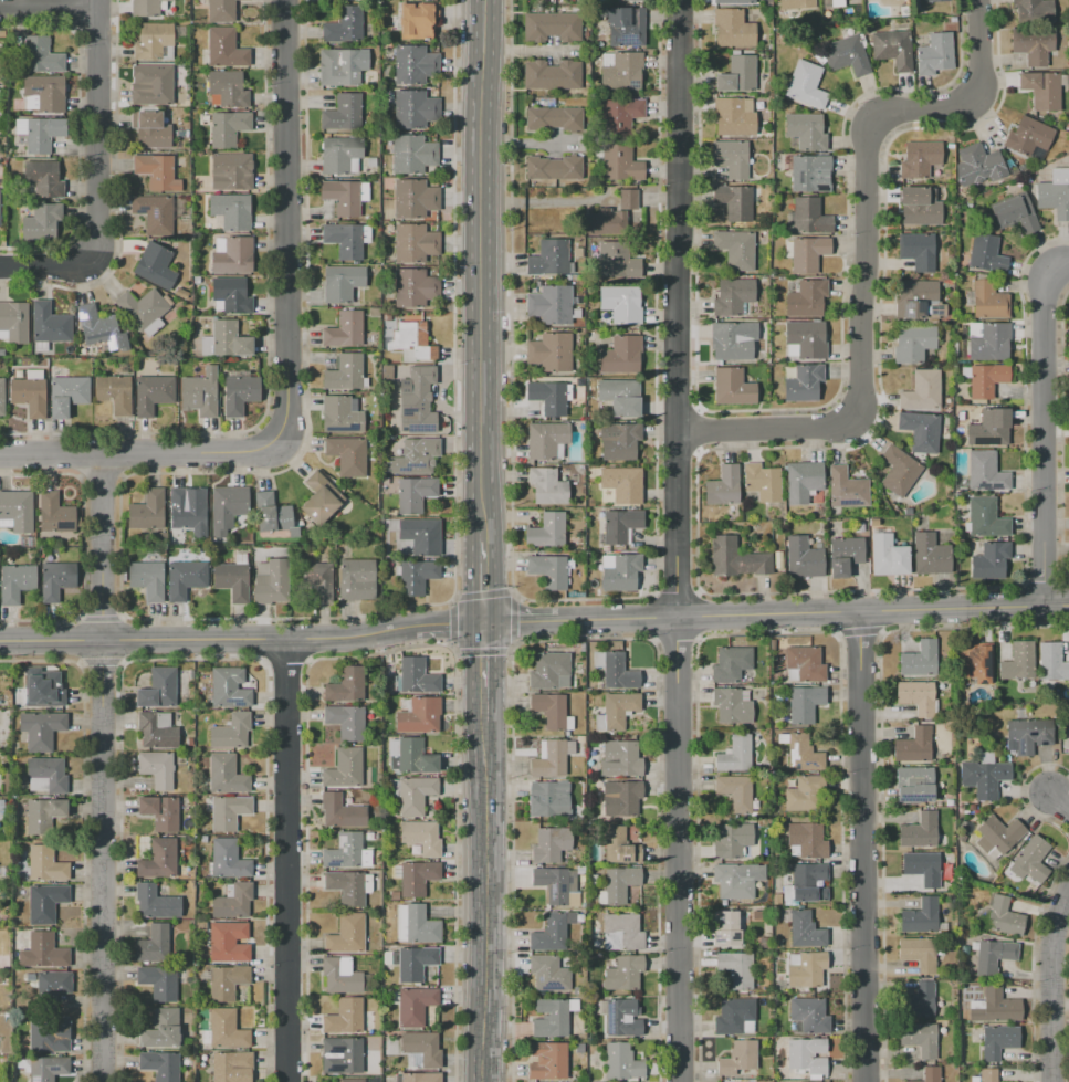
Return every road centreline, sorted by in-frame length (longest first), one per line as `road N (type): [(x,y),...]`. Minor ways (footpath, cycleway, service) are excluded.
road 1 (residential): [(677,0),(680,1081)]
road 2 (residential): [(981,0),(981,108),(872,120),(863,427),(677,434)]
road 3 (residential): [(107,453),(108,1081)]
road 4 (secondary): [(486,0),(485,533)]
road 5 (tertiary): [(1068,606),(557,621)]
road 6 (residential): [(861,612),(866,1081)]
road 7 (residential): [(286,0),(289,402),(273,443)]
road 8 (residential): [(286,638),(287,1081)]
road 9 (tertiary): [(417,626),(359,638),(0,639)]
road 10 (secondary): [(485,721),(485,1081)]
road 11 (residential): [(1068,271),(1049,273),(1044,295),(1042,607)]
road 12 (residential): [(104,0),(102,246),(78,273)]
road 13 (residential): [(0,454),(242,452),(273,443)]
road 14 (residential): [(1051,1081),(1068,890)]

